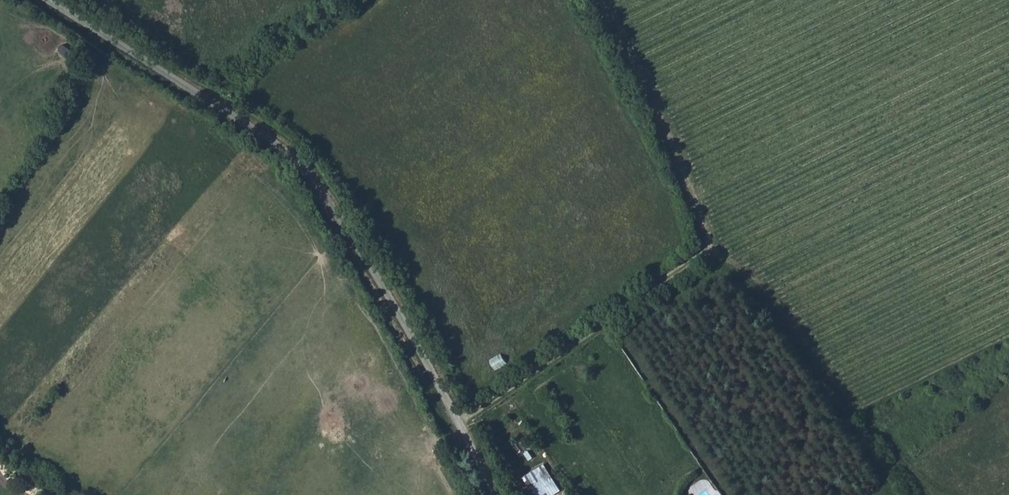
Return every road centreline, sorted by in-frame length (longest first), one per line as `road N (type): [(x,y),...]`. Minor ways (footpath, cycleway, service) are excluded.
road 1 (unclassified): [(48,0),(270,139),(308,173),(417,343),(496,494)]
road 2 (track): [(458,422),(704,254)]

